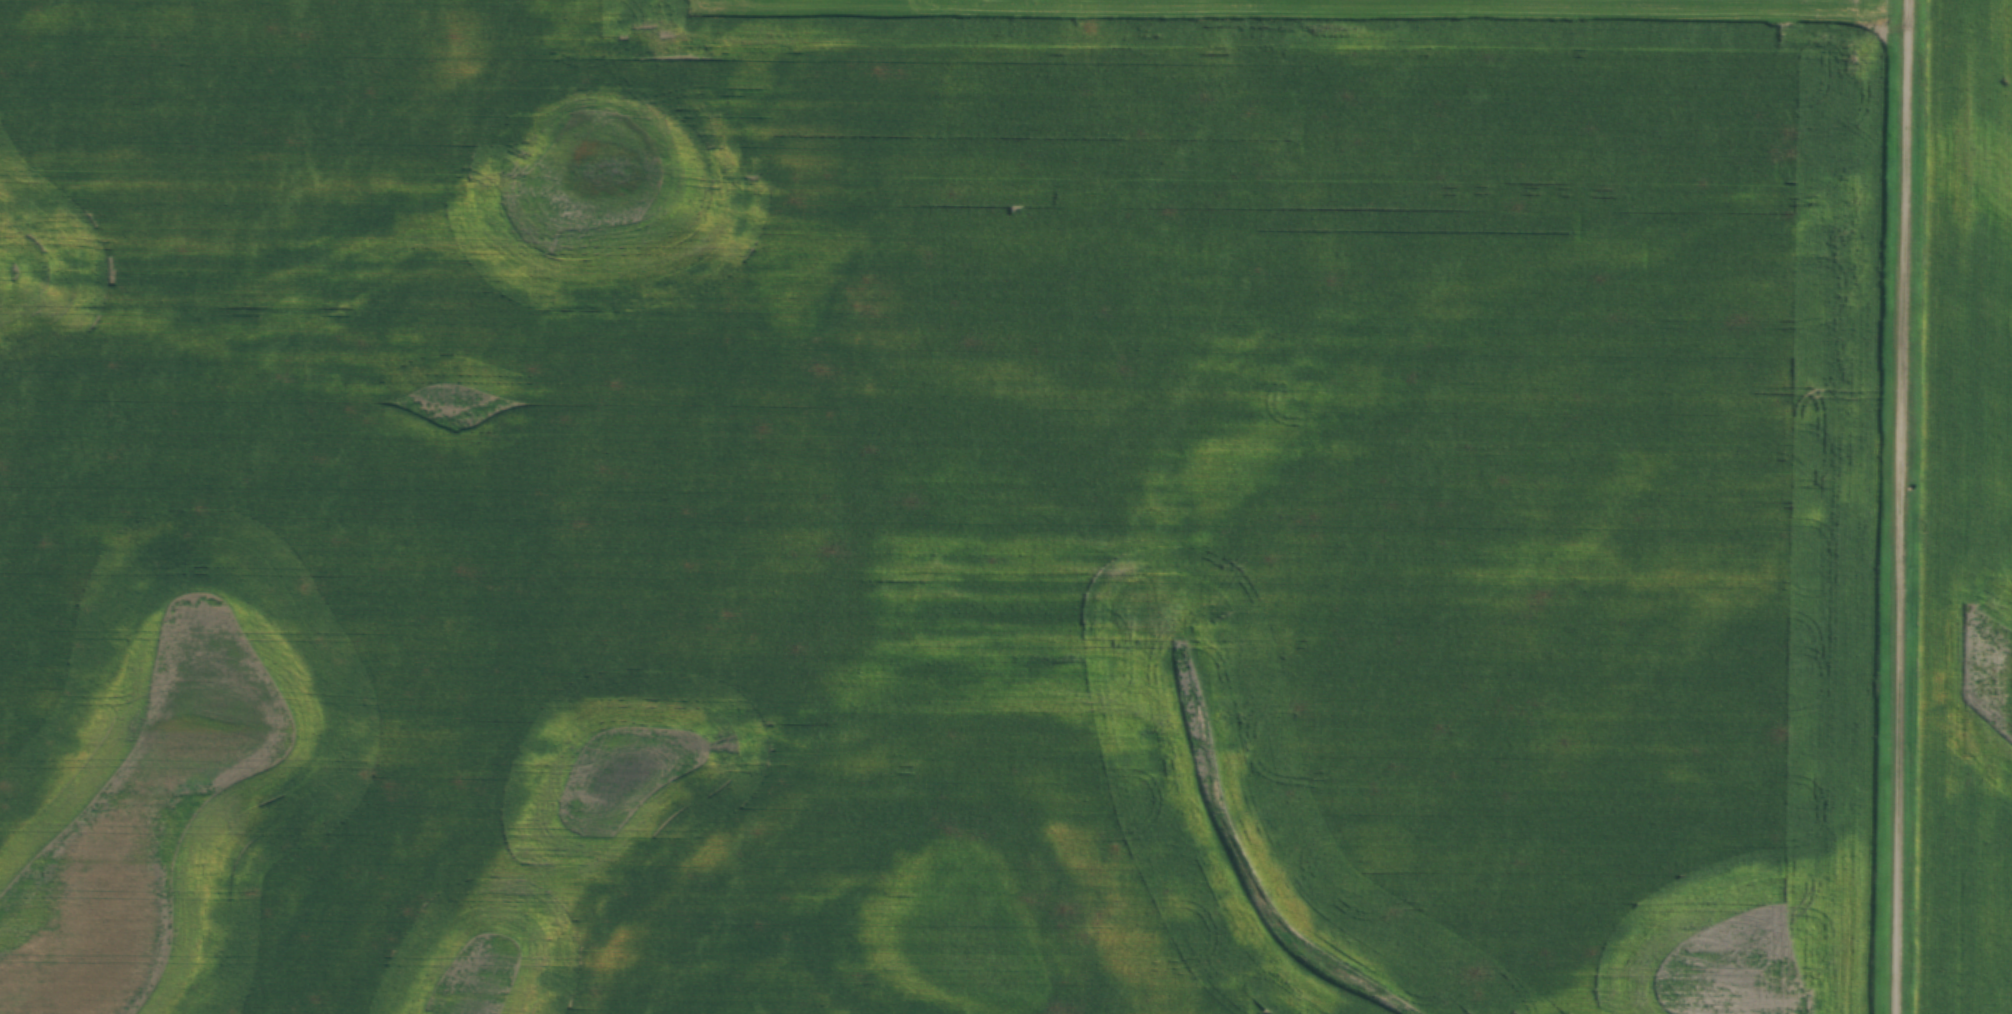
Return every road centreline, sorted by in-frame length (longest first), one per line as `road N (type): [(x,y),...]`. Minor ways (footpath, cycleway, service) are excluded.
road 1 (residential): [(1898,1013),(1909,0)]

